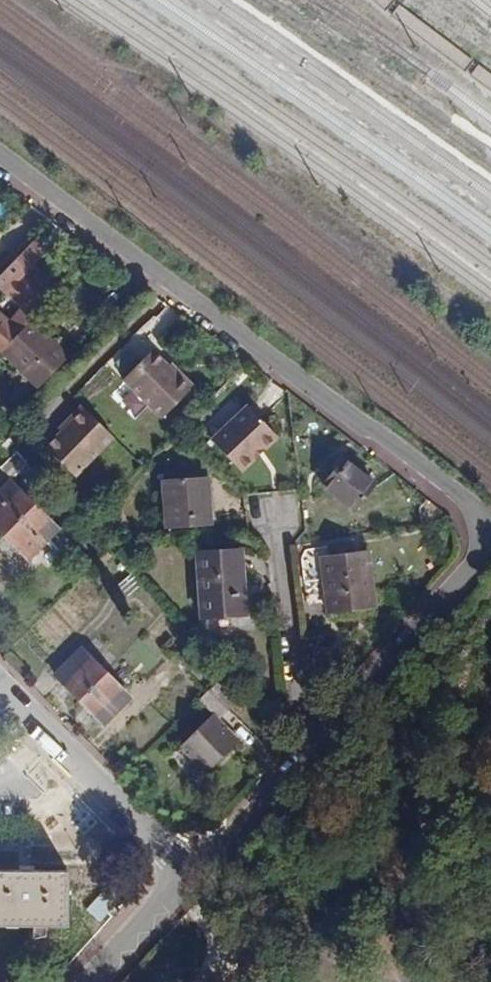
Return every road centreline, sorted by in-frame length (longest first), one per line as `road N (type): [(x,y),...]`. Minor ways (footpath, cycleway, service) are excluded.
road 1 (residential): [(0,164),(490,530)]
road 2 (residential): [(188,875),(0,688)]
road 3 (residential): [(319,736),(490,545)]
road 4 (residential): [(319,736),(295,703),(271,515)]
road 5 (residential): [(188,875),(319,736)]
road 6 (residential): [(93,981),(188,875)]

